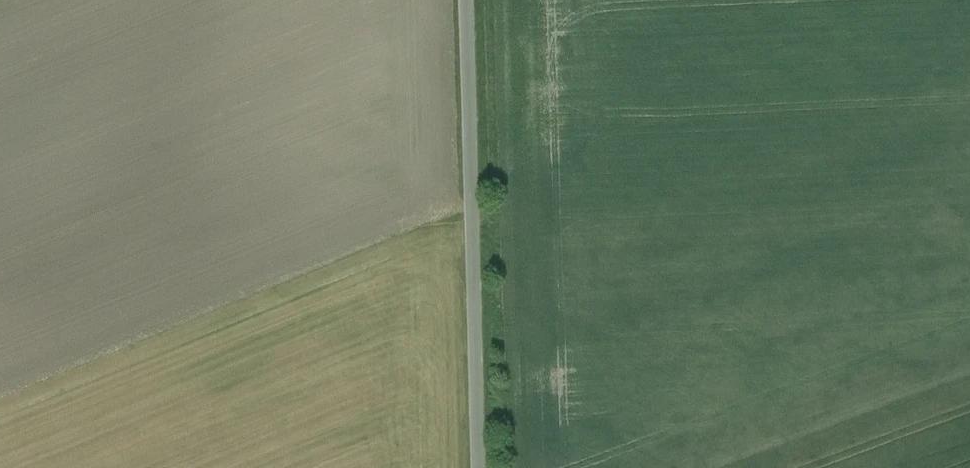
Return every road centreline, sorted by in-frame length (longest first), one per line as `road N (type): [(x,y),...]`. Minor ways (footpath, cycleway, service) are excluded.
road 1 (unclassified): [(475,467),(464,0)]

